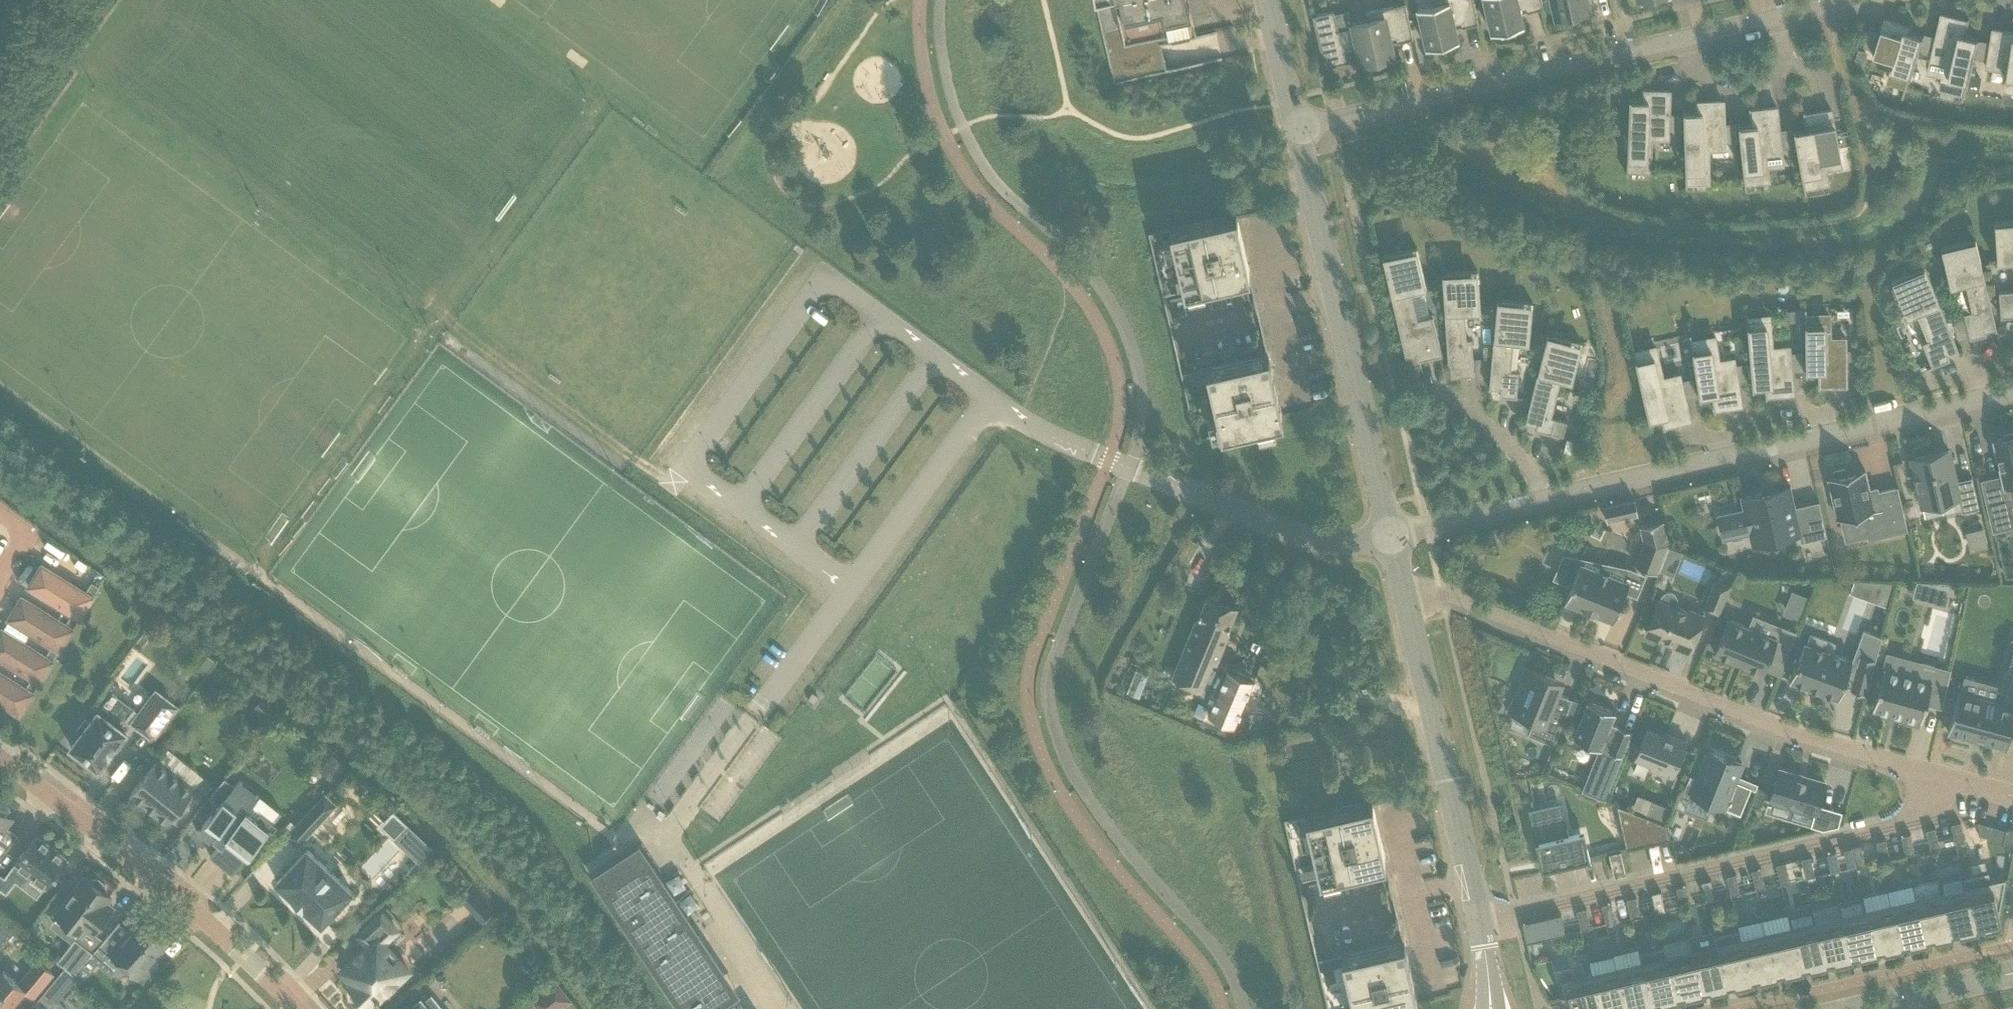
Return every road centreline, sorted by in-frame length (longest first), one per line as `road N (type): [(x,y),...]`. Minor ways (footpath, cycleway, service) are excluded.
road 1 (track): [(1306,155),(1416,135),(1605,222),(1744,235),(1855,225),(1880,173),(1909,159),(2012,165)]
road 2 (residential): [(1389,539),(2012,398)]
road 3 (residential): [(1301,133),(1871,0)]
road 4 (residential): [(1951,785),(1773,734),(1444,600),(1408,606)]
road 5 (residential): [(1951,785),(1923,822),(1479,923)]
road 6 (unclassified): [(1396,570),(1128,475),(985,407)]
road 7 (tertiary): [(1389,539),(1301,133)]
road 8 (residential): [(293,1008),(190,907),(0,769)]
road 9 (tertiary): [(1479,923),(1408,606)]
road 10 (tertiary): [(1301,133),(1269,0)]

